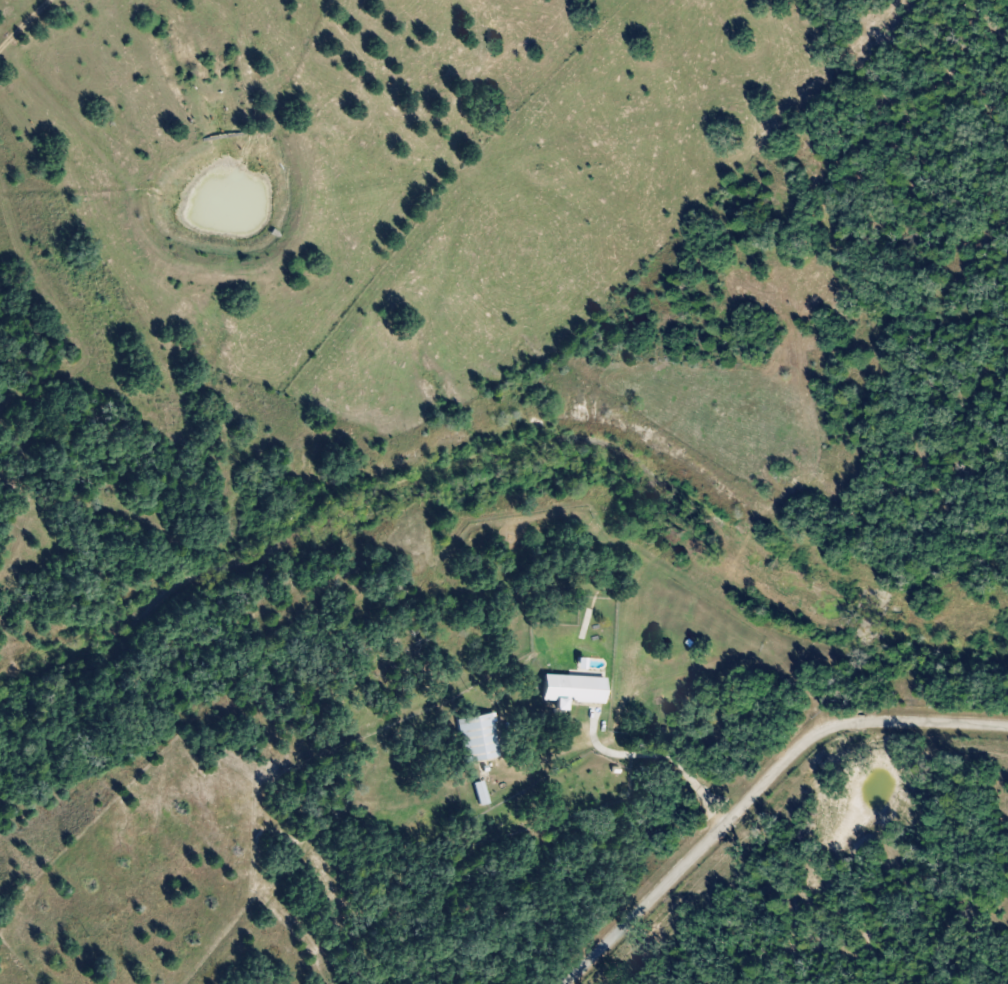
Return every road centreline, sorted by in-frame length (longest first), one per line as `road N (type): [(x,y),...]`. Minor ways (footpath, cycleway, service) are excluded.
road 1 (residential): [(568,983),(827,728),(887,718),(1007,724)]

